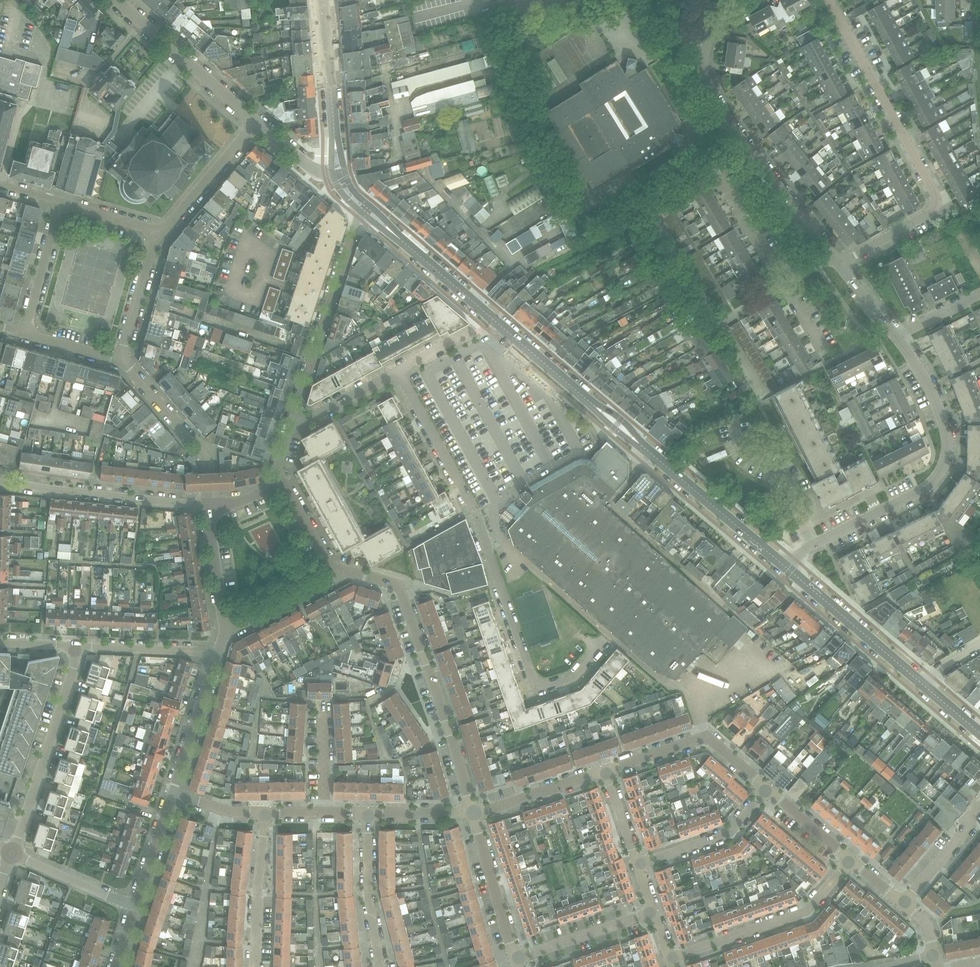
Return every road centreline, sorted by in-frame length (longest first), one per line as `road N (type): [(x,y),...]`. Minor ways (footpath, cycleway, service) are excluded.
road 1 (tertiary): [(788,570),(402,241)]
road 2 (residential): [(604,649),(576,680),(540,692),(532,685),(469,501),(393,369)]
road 3 (residential): [(839,265),(927,213),(935,198),(829,0)]
road 4 (residential): [(830,254),(711,82),(705,53),(743,0)]
road 5 (residential): [(472,814),(399,587),(336,571)]
road 6 (residential): [(811,548),(924,489),(943,466),(936,404),(894,335)]
road 7 (residential): [(364,215),(293,427)]
road 8 (residential): [(13,851),(82,647)]
road 9 (residential): [(669,958),(805,912),(851,861)]
road 10 (residential): [(0,479),(209,506)]
road 11 (residential): [(256,122),(120,0)]
road 12 (tertiary): [(925,682),(788,570)]
road 13 (residential): [(209,506),(197,442),(123,363)]
road 14 (residential): [(170,792),(221,640)]
road 15 (residential): [(636,865),(728,833),(767,789)]
road 16 (residential): [(811,548),(774,468),(738,447),(726,425)]
road 17 (residential): [(256,966),(264,813)]
road 18 (residential): [(382,966),(368,814)]
road 19 (residential): [(515,959),(472,814)]
road 20 (residential): [(163,235),(256,122)]
road 21 (residential): [(515,959),(653,915)]
road 22 (residential): [(221,640),(200,649),(82,647)]
road 23 (residential): [(50,198),(14,332)]
road 24 (residential): [(472,814),(603,773)]
road 25 (residential): [(221,640),(209,506)]
road 26 (residential): [(221,640),(336,571)]
road 27 (residential): [(123,363),(163,235)]
road 28 (residential): [(13,851),(126,903)]
road 29 (tertiary): [(334,123),(323,0)]
road 30 (residential): [(719,179),(783,284)]

